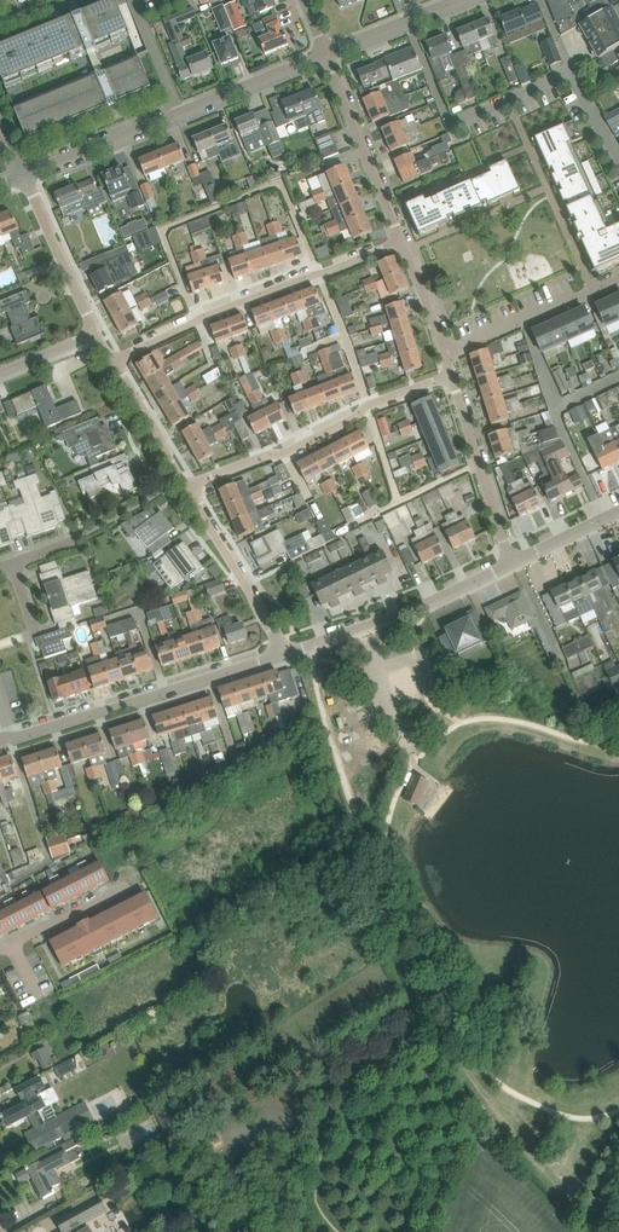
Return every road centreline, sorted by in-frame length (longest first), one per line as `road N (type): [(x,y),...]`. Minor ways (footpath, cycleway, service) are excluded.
road 1 (residential): [(115,357),(404,242)]
road 2 (residential): [(185,483),(454,380)]
road 3 (unclassified): [(10,734),(20,738),(281,652)]
road 4 (unclassified): [(281,652),(410,611),(512,563)]
road 5 (residential): [(404,242),(327,55)]
road 6 (residential): [(281,652),(261,605),(185,483)]
road 7 (residential): [(512,563),(454,380)]
road 8 (residential): [(444,350),(618,277)]
road 9 (residential): [(100,335),(24,179)]
road 10 (unclassified): [(24,179),(179,114)]
road 11 (unclassified): [(179,114),(327,55)]
road 12 (unclassified): [(327,55),(463,0)]
road 13 (residential): [(142,878),(13,943)]
road 14 (residential): [(185,483),(115,357)]
road 15 (residential): [(179,114),(134,0)]

